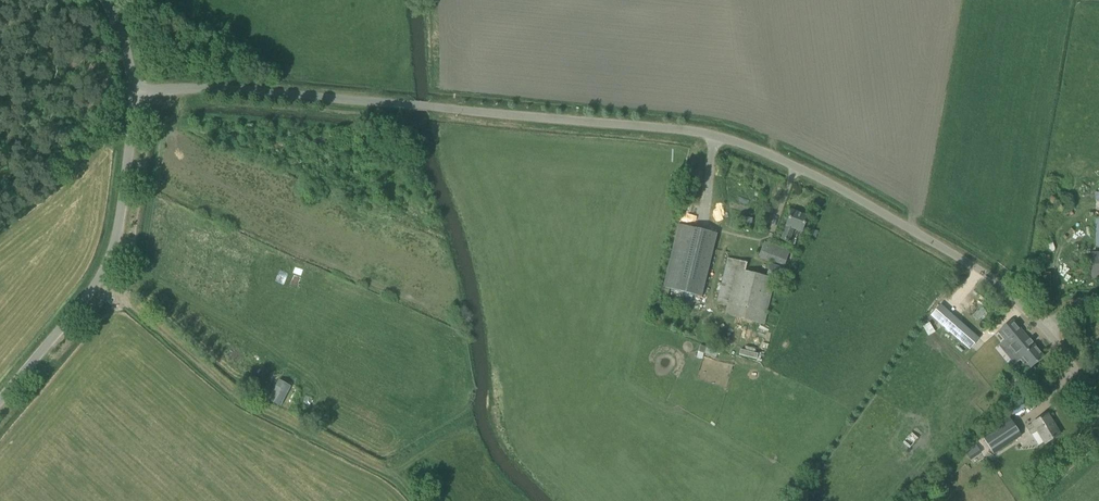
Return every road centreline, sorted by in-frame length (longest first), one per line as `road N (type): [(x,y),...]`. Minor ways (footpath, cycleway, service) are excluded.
road 1 (unclassified): [(1044,331),(1010,296),(916,235),(737,143),(410,105)]
road 2 (unclassified): [(0,400),(103,277),(117,238),(132,93)]
road 3 (residential): [(410,105),(211,89),(132,93)]
road 4 (track): [(103,277),(275,417)]

